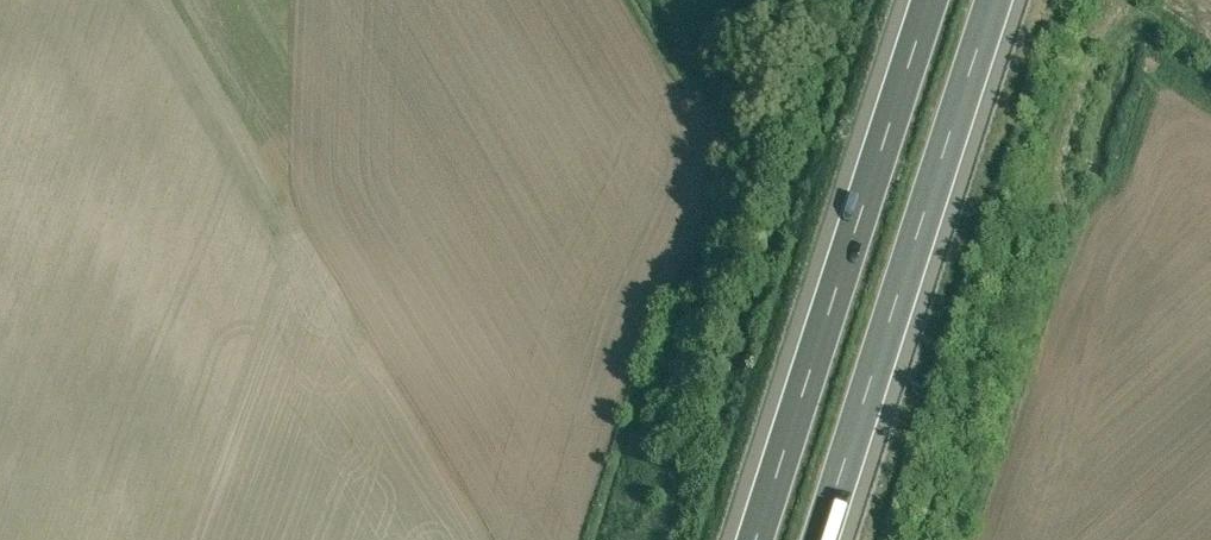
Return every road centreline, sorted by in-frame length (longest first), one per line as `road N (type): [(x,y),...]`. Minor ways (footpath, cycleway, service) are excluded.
road 1 (motorway): [(941,0),(763,539)]
road 2 (motorway): [(826,539),(1002,0)]

